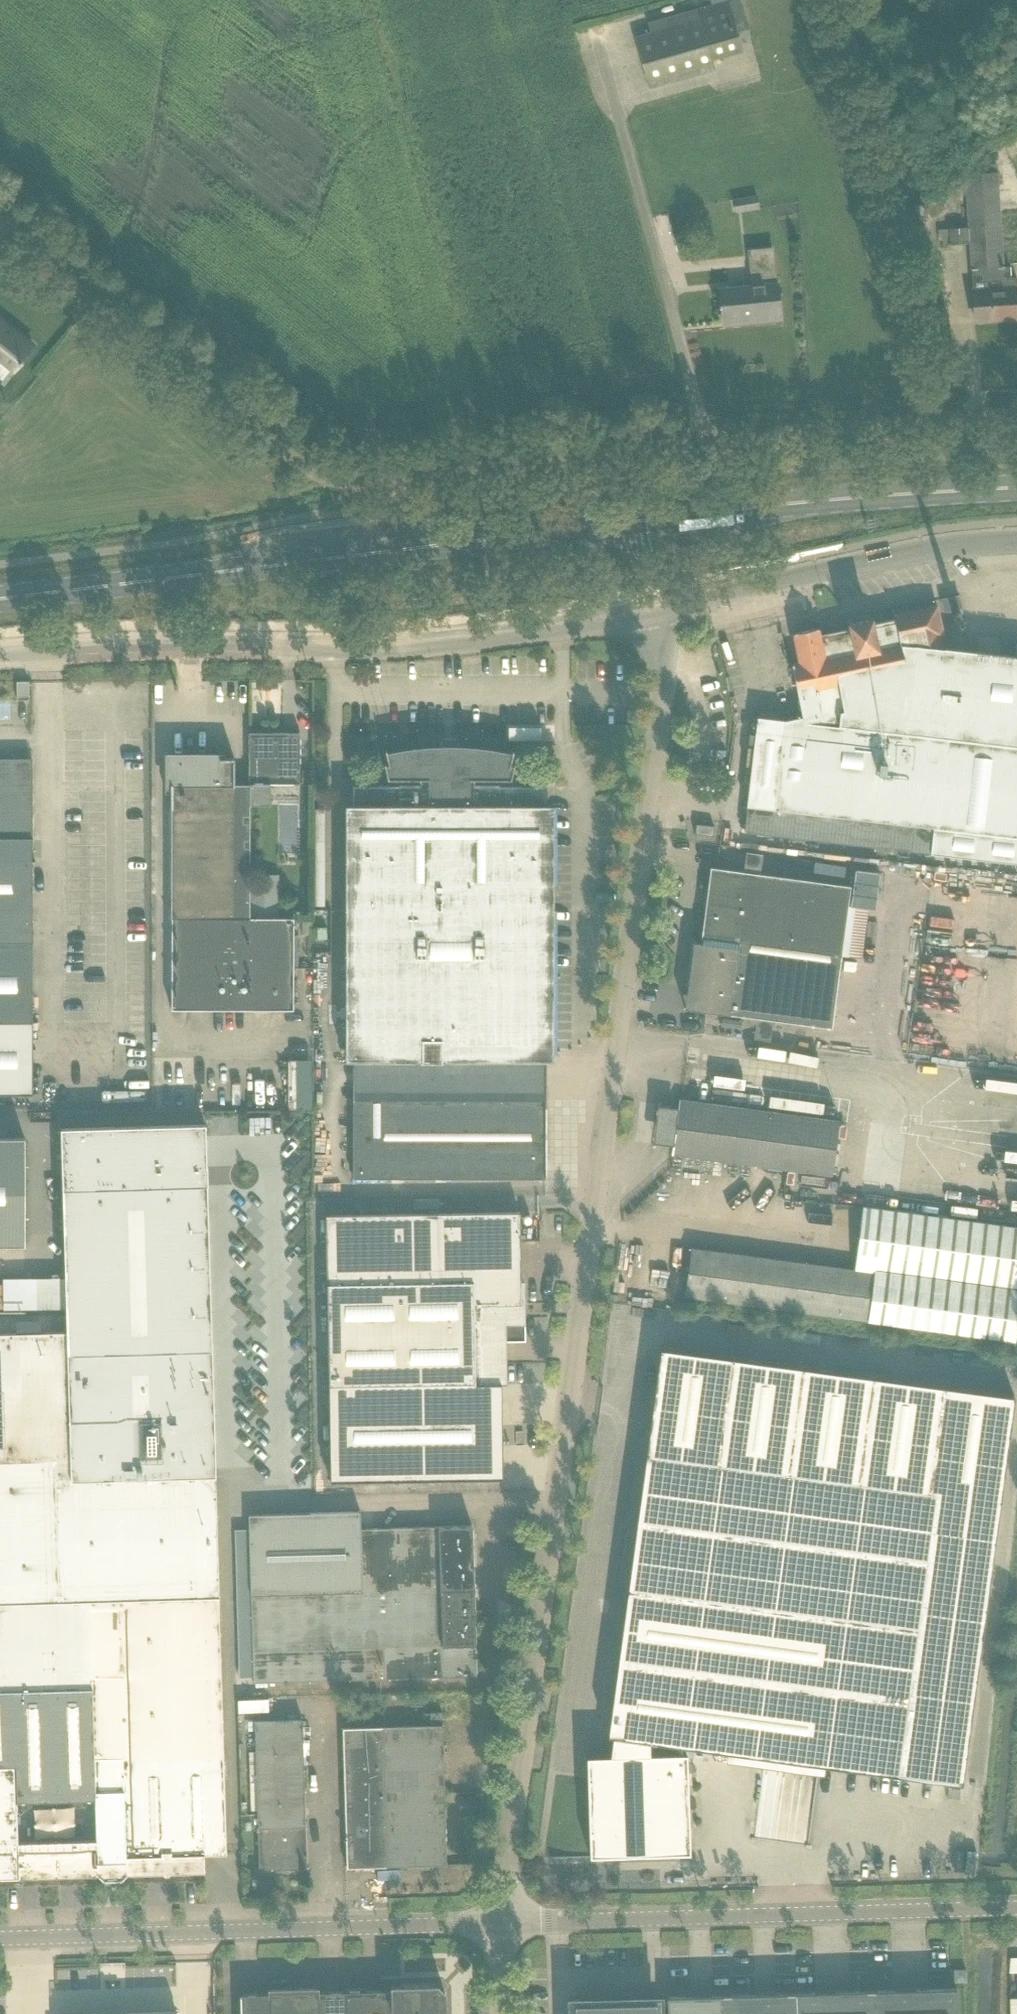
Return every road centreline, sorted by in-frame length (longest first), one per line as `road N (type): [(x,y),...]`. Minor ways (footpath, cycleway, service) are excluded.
road 1 (unclassified): [(503,1923),(671,668),(654,610)]
road 2 (unclassified): [(1016,416),(703,440),(347,482),(305,470),(0,219)]
road 3 (primary): [(0,597),(704,510),(1016,489)]
road 4 (unclassified): [(0,655),(335,649),(545,631),(654,610)]
road 5 (unclassified): [(503,1923),(1016,1908)]
road 6 (unclassified): [(0,1938),(503,1923)]
road 7 (unclassified): [(654,610),(925,548),(1016,541)]

